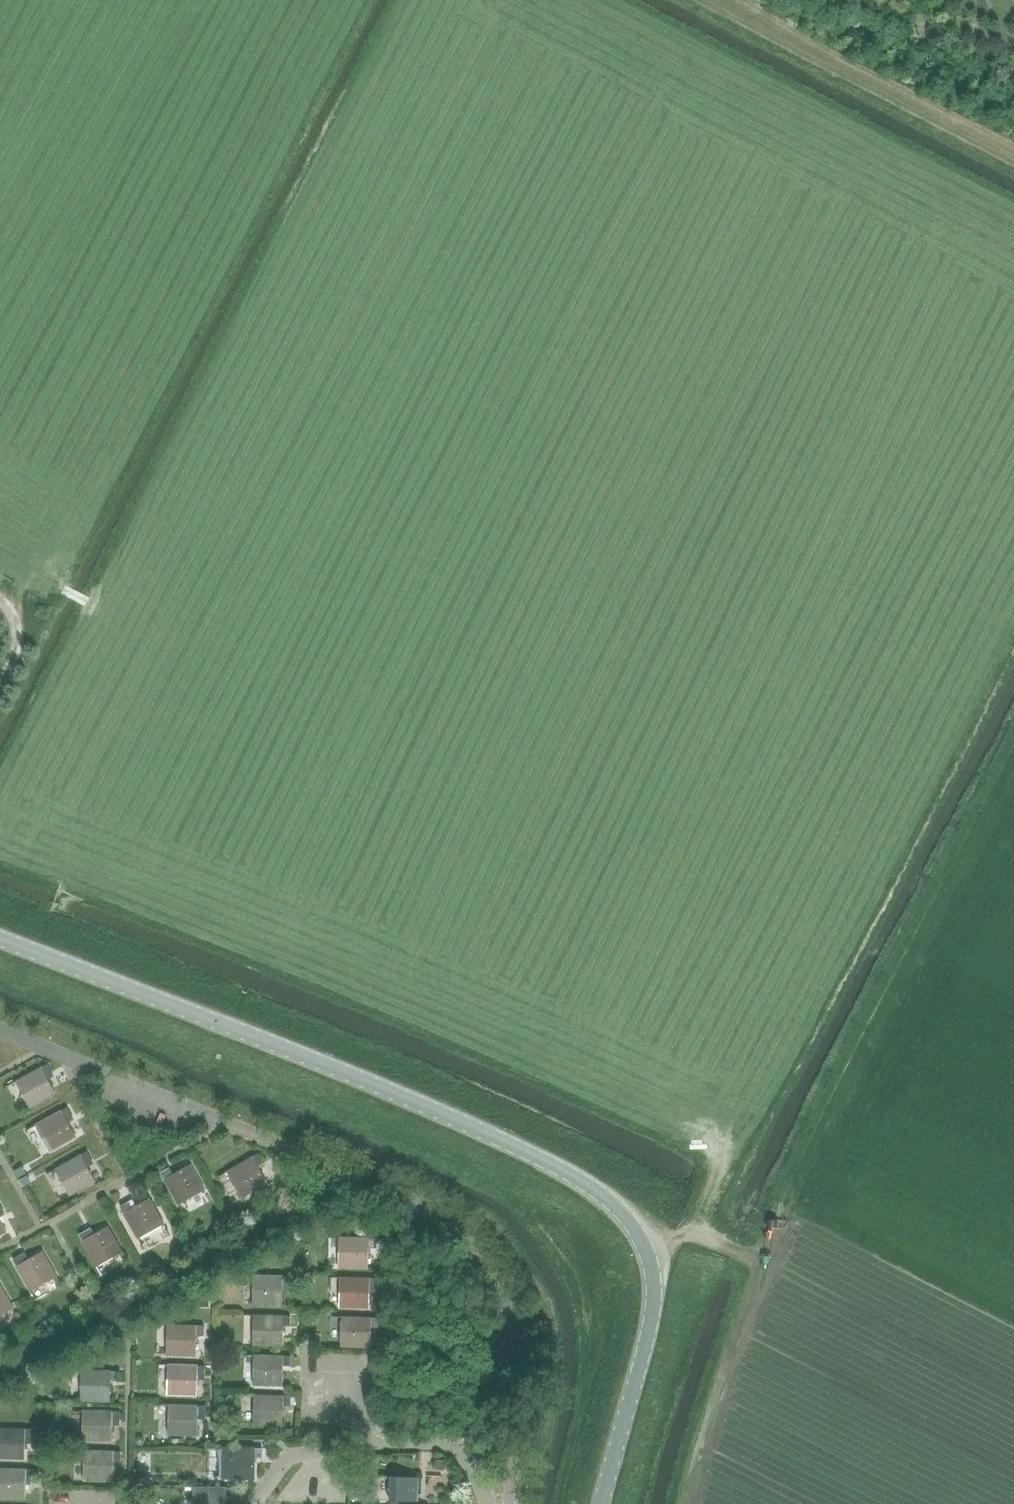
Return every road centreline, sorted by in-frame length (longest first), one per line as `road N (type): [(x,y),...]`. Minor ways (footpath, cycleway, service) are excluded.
road 1 (tertiary): [(602,1503),(654,1294),(651,1253),(627,1218),(546,1160),(0,937)]

